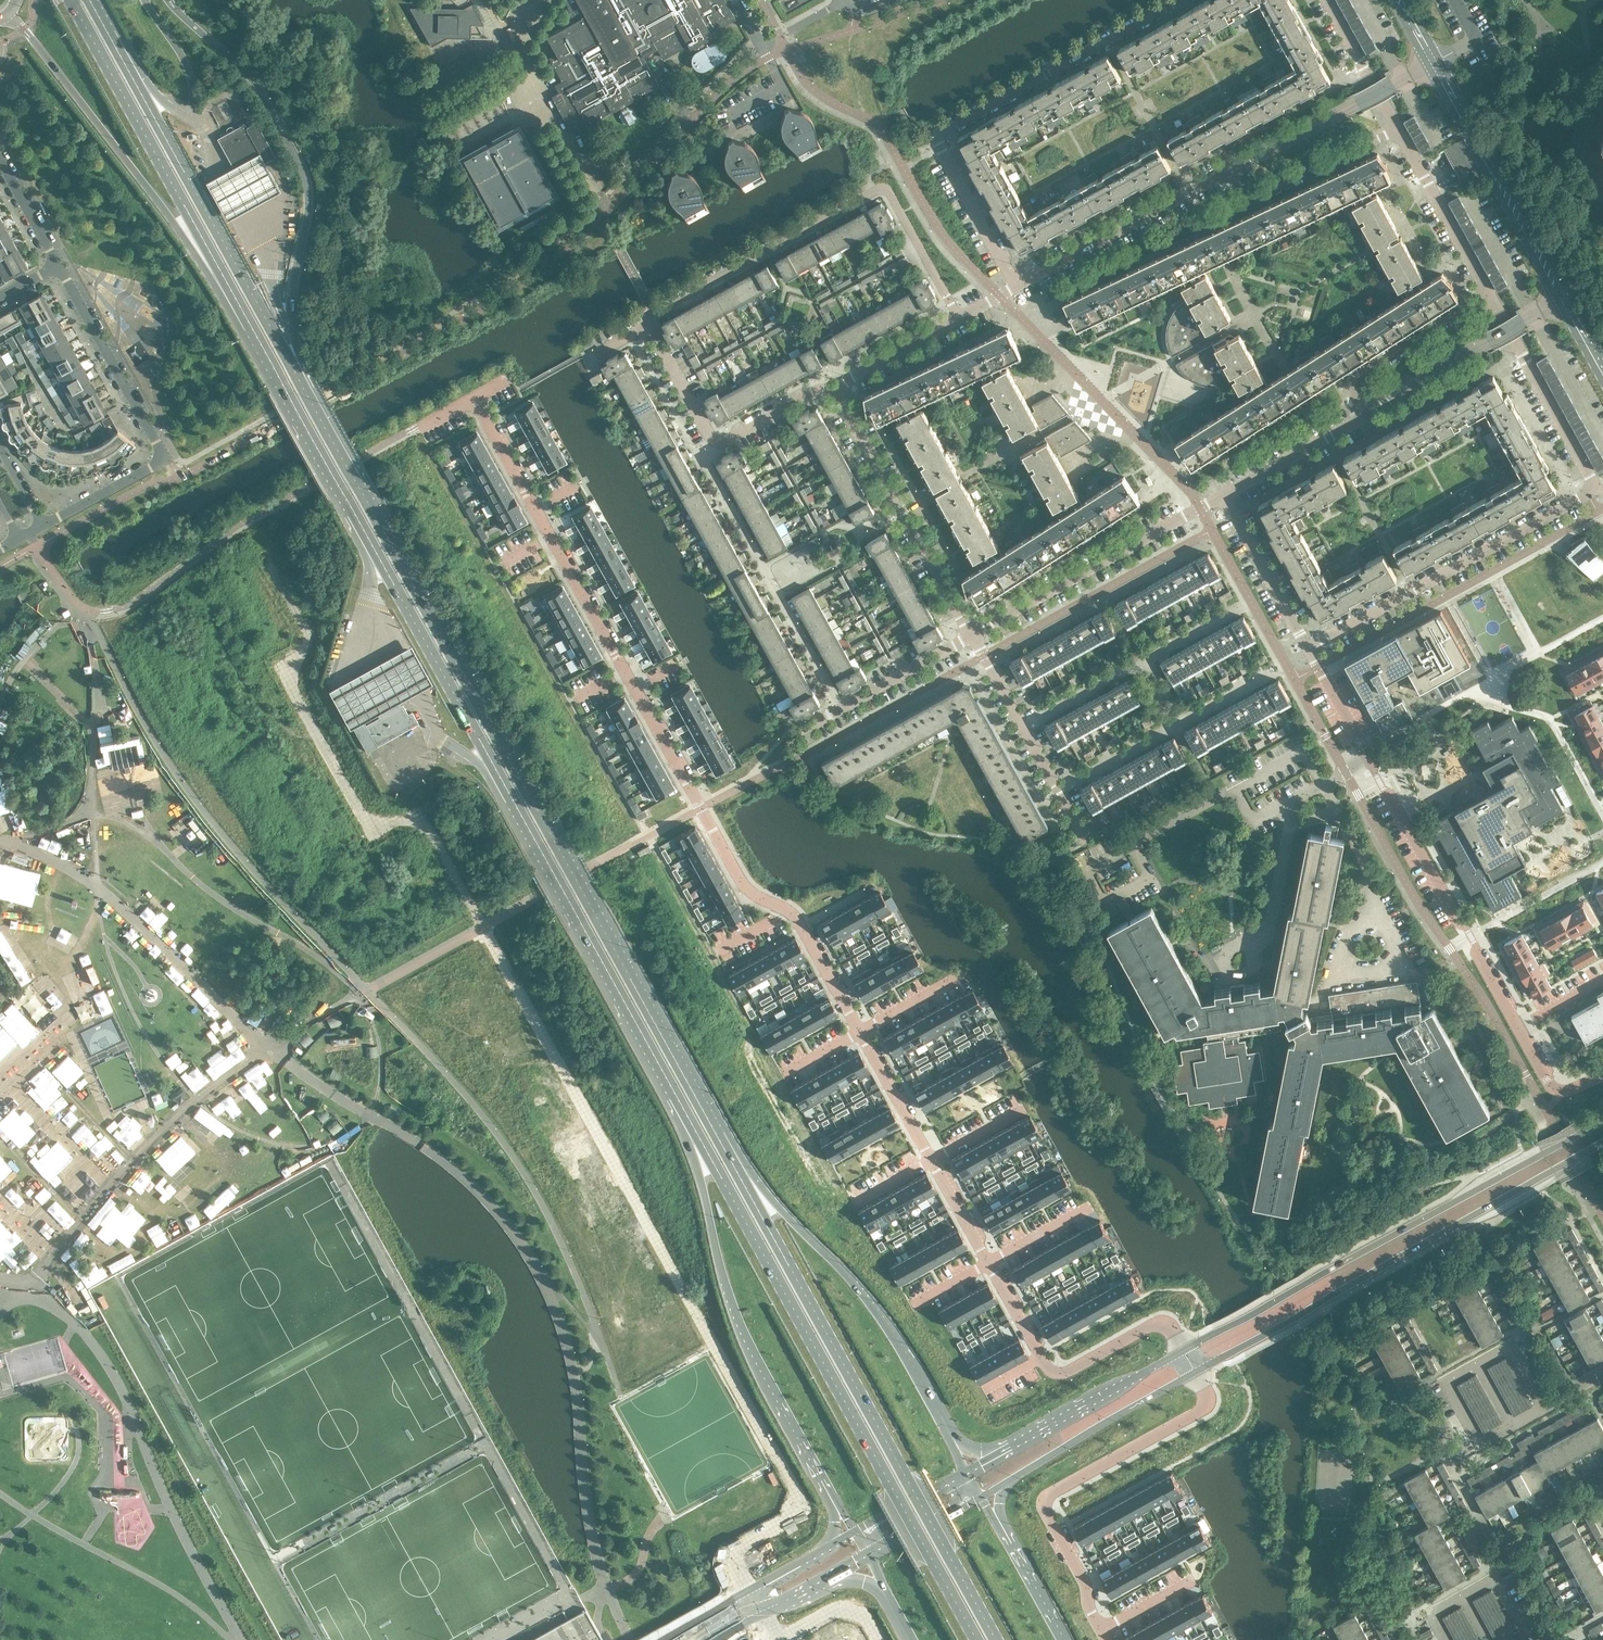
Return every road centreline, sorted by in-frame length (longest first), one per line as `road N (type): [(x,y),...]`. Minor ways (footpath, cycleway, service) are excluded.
road 1 (residential): [(474,398),(740,878),(798,919),(860,1032)]
road 2 (trunk): [(703,1111),(367,501)]
road 3 (trunk): [(674,1092),(977,1639)]
road 4 (trunk): [(996,1639),(703,1111)]
road 5 (trunk): [(367,501),(102,22)]
road 6 (residential): [(1308,646),(1589,495),(1593,479),(1490,298)]
road 7 (residential): [(1562,1090),(1547,1079),(1308,646)]
road 8 (tertiary): [(1602,1123),(1184,1351)]
road 9 (tertiary): [(1195,1372),(1602,1143)]
road 10 (residential): [(1015,287),(938,136),(1181,0)]
road 11 (residential): [(648,325),(654,312),(881,189),(959,318)]
road 12 (trunk): [(2,18),(29,34),(178,228),(242,332),(258,338)]
road 13 (trunk): [(674,1092),(729,1296),(820,1469)]
road 14 (trunk): [(295,339),(305,175),(254,82),(169,0)]
road 15 (trunk): [(71,0),(258,338)]
road 16 (trunk): [(932,1407),(875,1311),(703,1111)]
road 17 (trunk): [(345,495),(520,814)]
road 18 (residential): [(1195,1372),(1204,1408),(1046,1501),(1102,1630)]
road 19 (residential): [(43,526),(165,460),(59,265)]
road 20 (trunk): [(520,814),(674,1092)]
road 21 (residential): [(841,708),(701,456),(720,446)]
road 22 (residential): [(974,634),(1222,495)]
road 23 (residential): [(974,634),(835,391)]
road 24 (tertiary): [(1565,301),(1435,64)]
road 25 (residential): [(1015,287),(1226,175)]
road 26 (residential): [(1088,842),(974,634)]
road 27 (residential): [(1226,175),(1435,64)]
road 28 (residential): [(1368,415),(1565,301)]
road 29 (tertiary): [(1010,1481),(1195,1372)]
road 30 (residential): [(1368,415),(1348,382),(1490,298)]
road 31 (residential): [(1226,175),(1268,194),(1399,130)]
road 32 (secondary): [(824,1548),(659,1639)]
road 33 (trunk): [(367,501),(368,482),(295,339)]
road 34 (trunk): [(258,338),(345,495)]
road 35 (tertiary): [(1184,1351),(1028,1438)]
road 36 (residential): [(1040,1356),(1050,1370),(1066,1373),(1157,1324),(1170,1328),(1184,1351)]
road 37 (residential): [(1308,646),(1222,495)]
road 38 (residential): [(1222,495),(1368,415)]
road 39 (residential): [(841,708),(974,634)]
road 40 (residential): [(860,1032),(932,1161)]
road 41 (residential): [(1399,130),(1329,0)]
road 42 (residential): [(835,391),(959,318)]
road 43 (residential): [(720,446),(648,325)]
road 44 (residential): [(1478,1364),(1447,1382),(1481,1441),(1512,1424)]
road 45 (trunk): [(190,120),(156,93),(119,30),(102,22)]
road 46 (residential): [(1490,298),(1427,181)]
road 47 (trunk): [(190,120),(187,67),(147,0)]
road 48 (residential): [(720,446),(819,389),(835,391)]
road 49 (residential): [(59,265),(0,158)]
road 50 (trunk): [(815,1589),(868,1583),(907,1639)]

